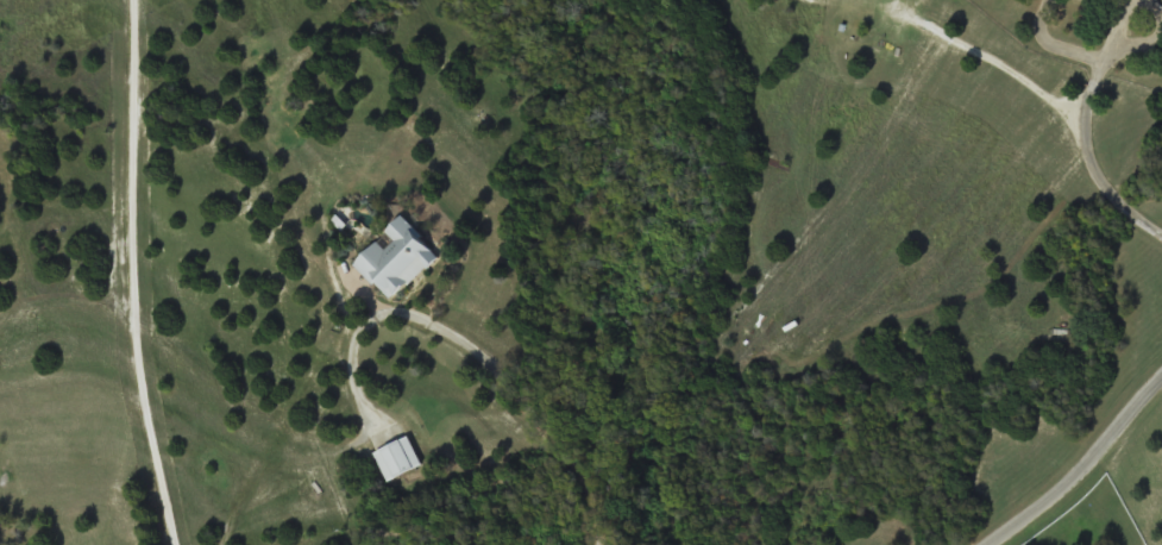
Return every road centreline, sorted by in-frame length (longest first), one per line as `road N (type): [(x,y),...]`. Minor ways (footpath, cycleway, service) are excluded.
road 1 (residential): [(1161,393),(1048,499),(981,544)]

